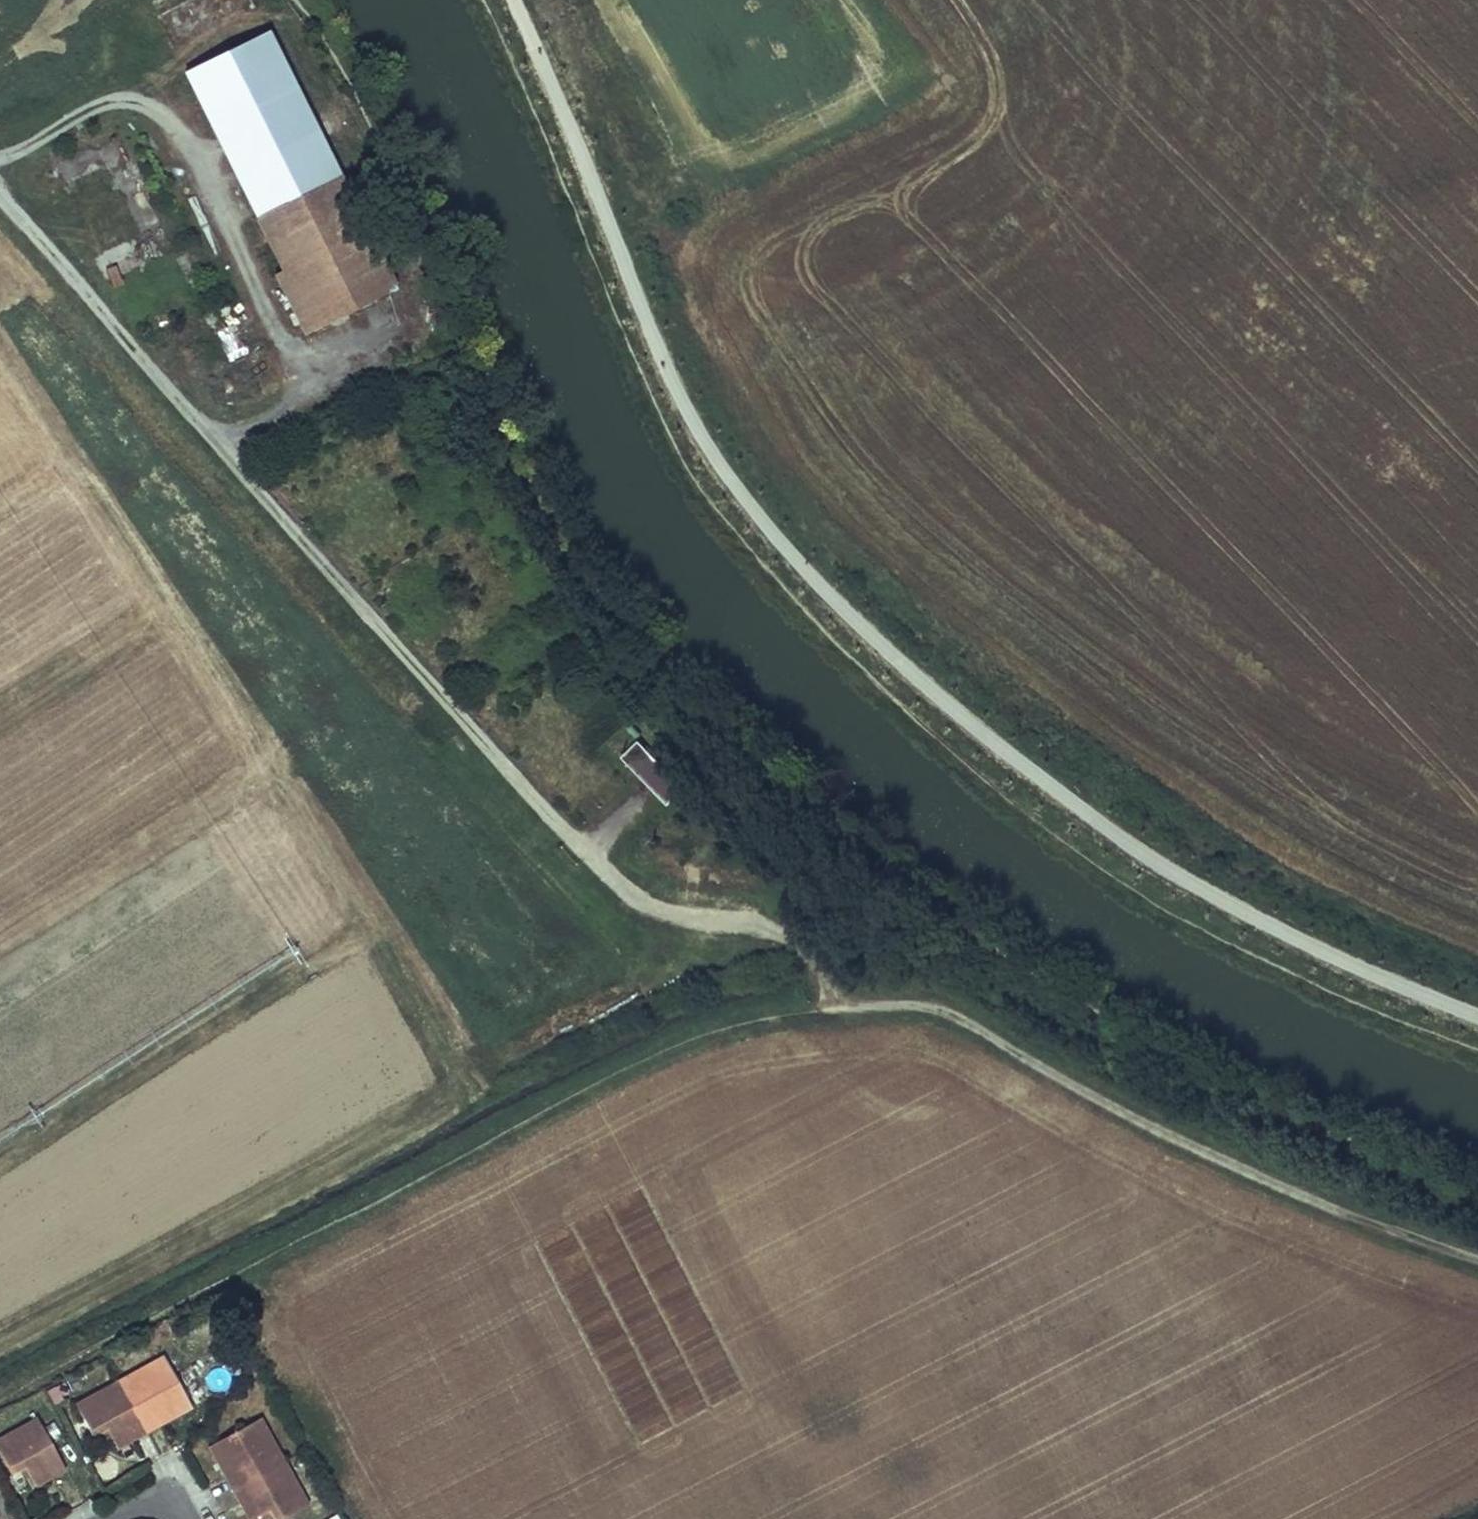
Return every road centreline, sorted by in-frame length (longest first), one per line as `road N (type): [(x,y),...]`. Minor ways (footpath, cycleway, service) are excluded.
road 1 (track): [(0,192),(609,872),(655,905),(792,936),(821,969),(830,1007)]
road 2 (track): [(1477,1256),(1216,1158),(952,1016),(925,1006),(830,1007)]

